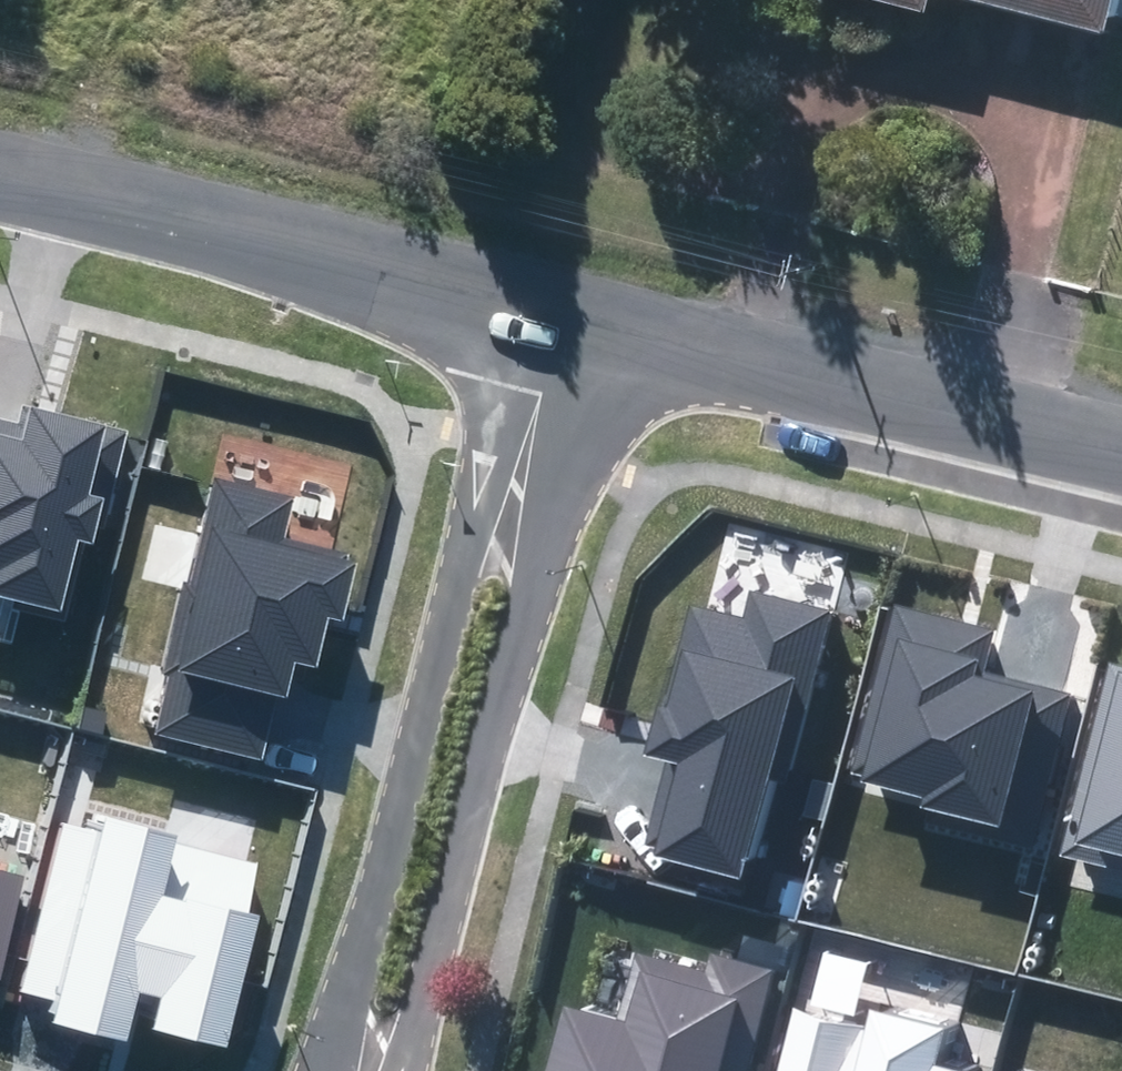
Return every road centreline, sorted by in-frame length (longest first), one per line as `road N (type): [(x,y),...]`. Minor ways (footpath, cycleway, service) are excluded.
road 1 (residential): [(328,1070),(529,297)]
road 2 (residential): [(608,317),(406,1070)]
road 3 (unclassified): [(529,297),(0,166)]
road 4 (unclassified): [(1121,440),(608,317)]

